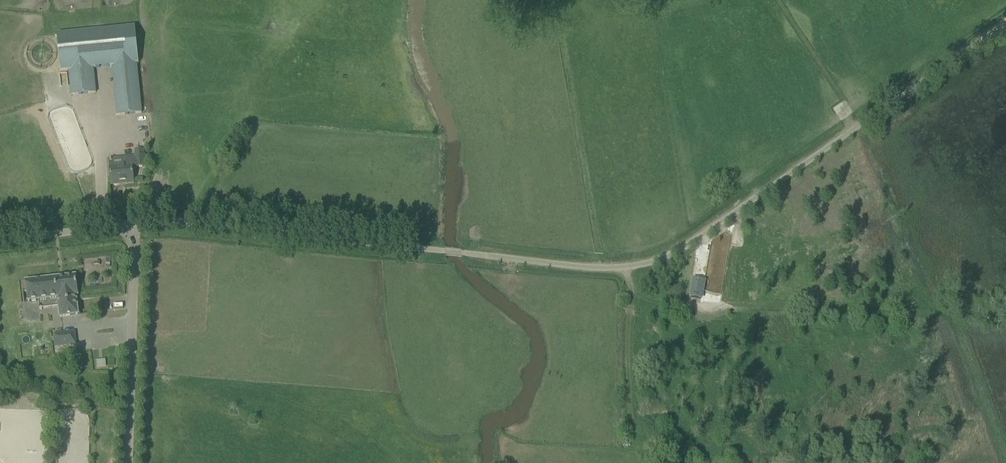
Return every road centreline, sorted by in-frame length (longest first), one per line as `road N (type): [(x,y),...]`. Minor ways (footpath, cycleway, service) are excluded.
road 1 (unclassified): [(462,253),(614,267),(669,255),(1005,19)]
road 2 (unclassified): [(462,253),(179,224),(0,236)]
road 3 (track): [(626,266),(633,289),(649,301),(958,317)]

